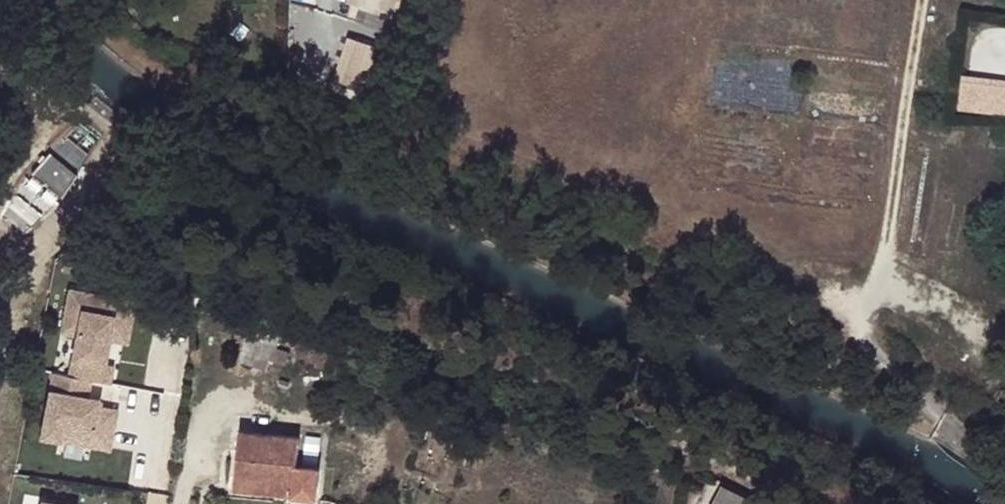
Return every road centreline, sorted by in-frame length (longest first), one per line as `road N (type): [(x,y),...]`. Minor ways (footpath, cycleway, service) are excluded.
road 1 (track): [(925,0),(882,263),(854,313),(861,336),(992,466)]

